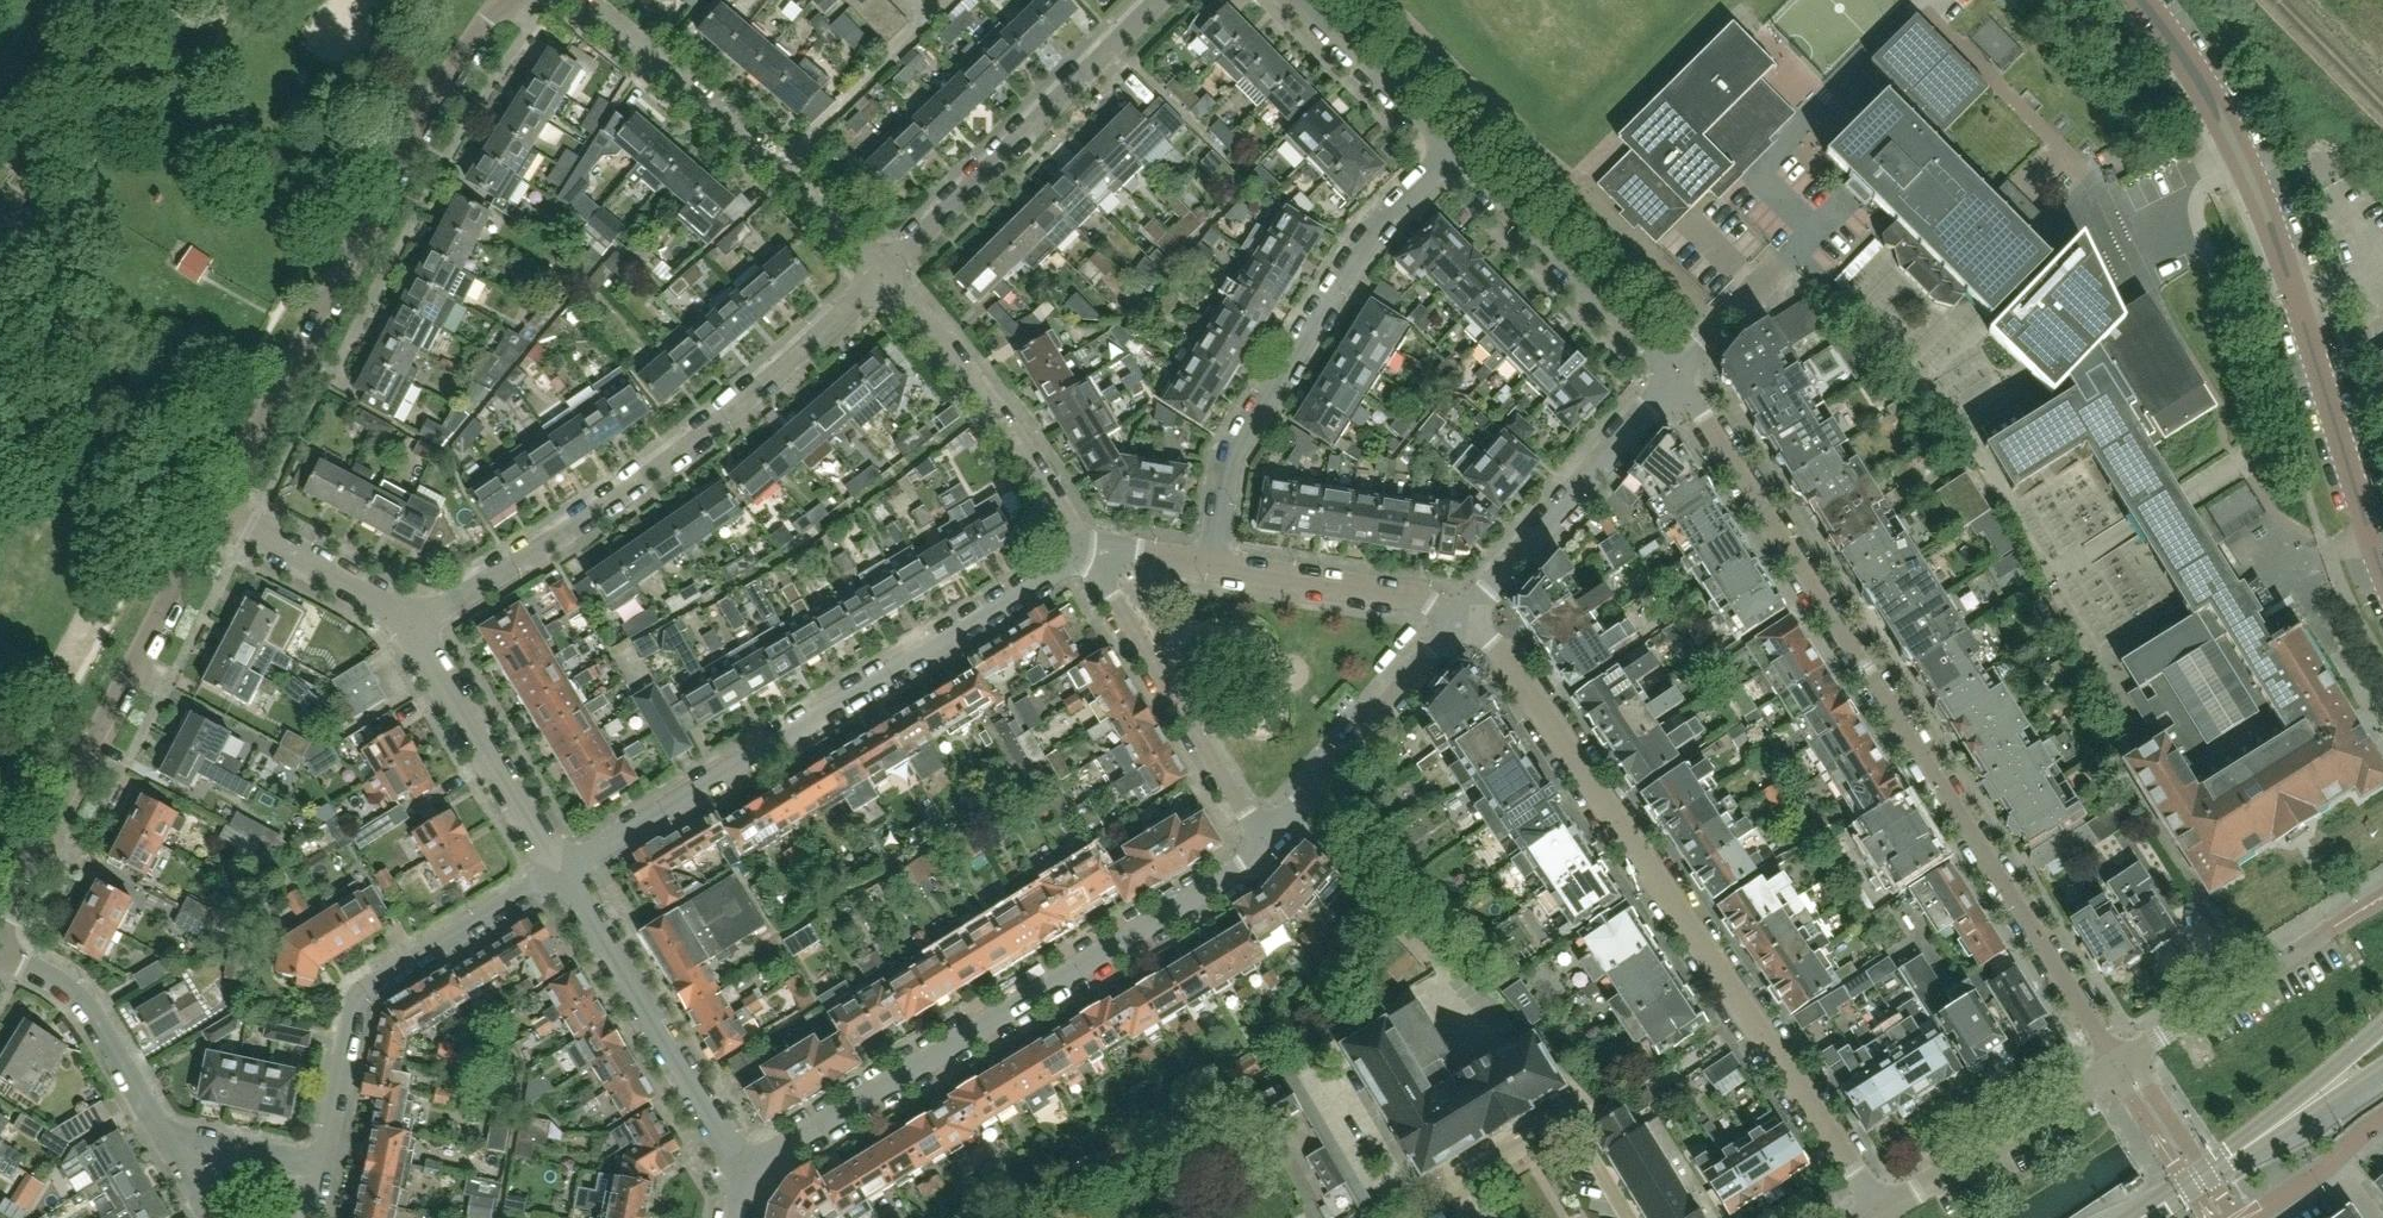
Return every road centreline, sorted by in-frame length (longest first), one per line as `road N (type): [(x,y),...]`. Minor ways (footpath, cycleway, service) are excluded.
road 1 (residential): [(2116,1064),(1670,371)]
road 2 (residential): [(1877,1210),(1469,605)]
road 3 (unclassified): [(2382,572),(2265,211),(2217,106),(2143,0)]
road 4 (residential): [(747,1177),(763,1157),(1267,847)]
road 5 (residential): [(558,871),(1081,545)]
road 6 (residential): [(221,511),(241,457),(420,119),(492,10),(513,0)]
road 7 (residential): [(408,629),(697,441),(879,274)]
road 8 (residential): [(1212,560),(1231,454),(1376,220),(1456,154)]
road 9 (residential): [(0,934),(10,896),(185,564),(198,558),(221,511)]
road 10 (residential): [(318,1167),(360,995),(558,871)]
road 11 (residential): [(879,274),(755,150),(577,0)]
road 12 (residential): [(879,274),(1155,0)]
road 13 (residential): [(747,1177),(558,871)]
road 14 (residential): [(1267,847),(1081,545)]
road 15 (residential): [(1081,545),(1002,424),(879,274)]
road 16 (residential): [(1267,847),(1469,605)]
road 17 (residential): [(1469,605),(1670,371)]
road 18 (residential): [(1670,371),(1456,154)]
road 19 (residential): [(558,871),(408,629)]
road 20 (residential): [(1877,1210),(2116,1064)]
road 21 (residential): [(1469,605),(1406,588),(1212,560)]
road 22 (residential): [(166,1140),(84,1008),(0,951)]
road 23 (residential): [(2116,1064),(2324,933)]
road 24 (residential): [(408,629),(379,599),(221,511)]
road 25 (residential): [(1456,154),(1303,0)]
road 26 (secondary): [(2382,1025),(2238,1150)]
road 27 (secondary): [(2238,1150),(2382,1066)]
road 28 (residential): [(2250,1217),(2316,1177),(2382,1120)]
road 29 (residential): [(318,1167),(166,1140)]
road 30 (residential): [(1212,560),(1081,545)]

